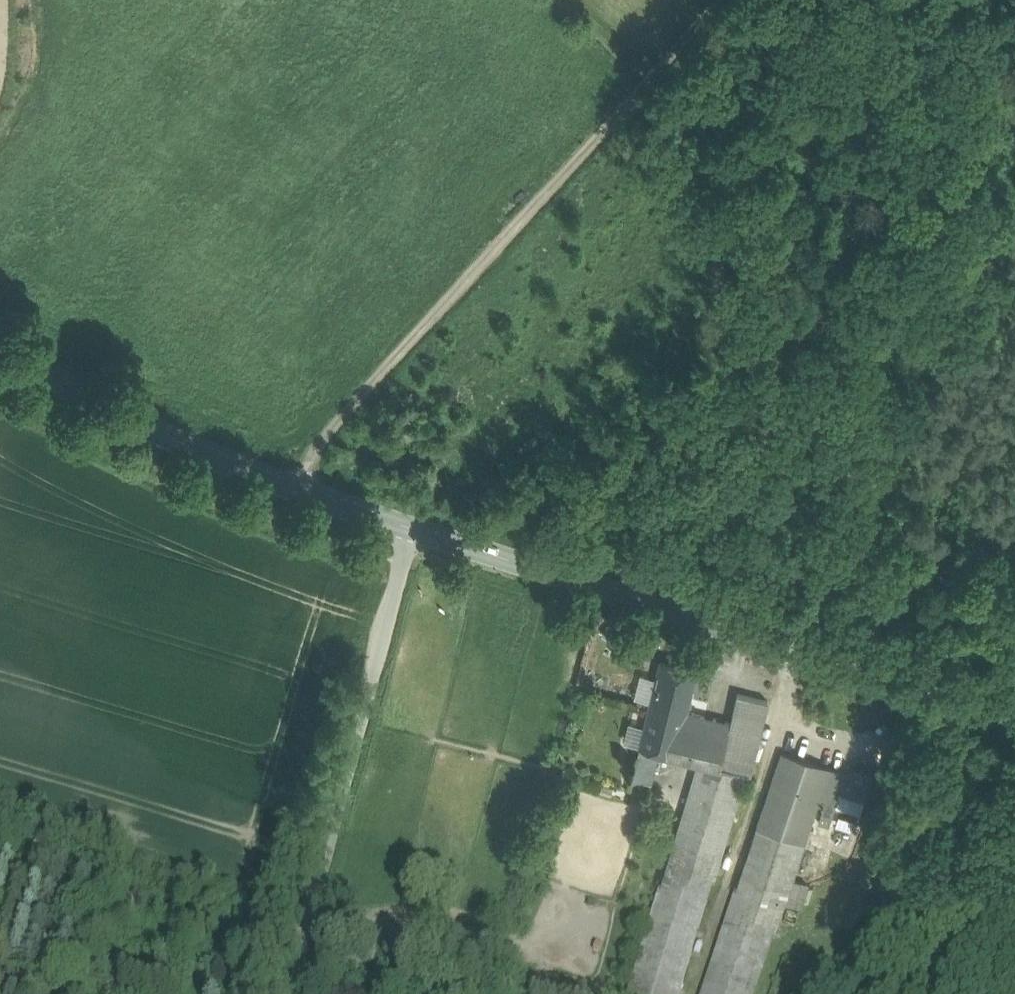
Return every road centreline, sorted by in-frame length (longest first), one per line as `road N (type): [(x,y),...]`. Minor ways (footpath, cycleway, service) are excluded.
road 1 (secondary): [(1014,725),(576,572),(415,529)]
road 2 (unclassified): [(415,529),(290,993)]
road 3 (secondary): [(415,529),(161,434),(0,344)]

